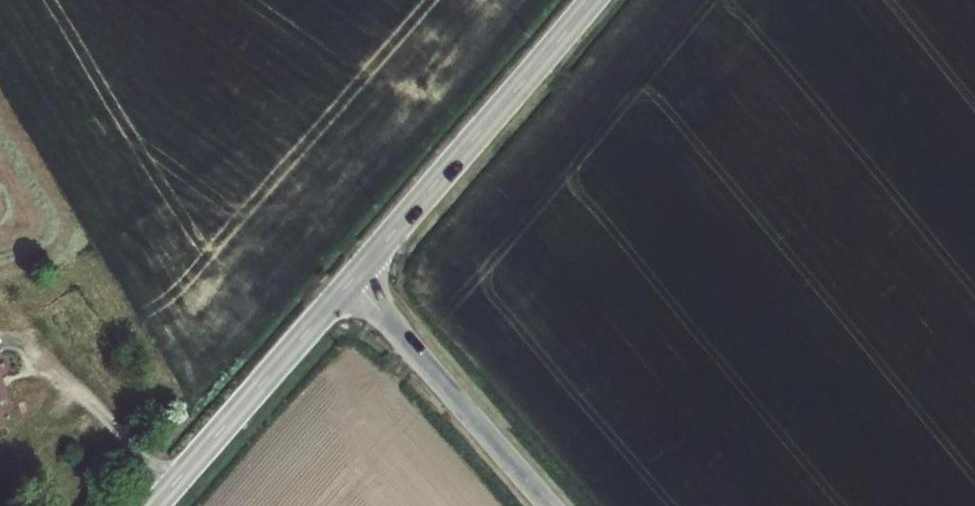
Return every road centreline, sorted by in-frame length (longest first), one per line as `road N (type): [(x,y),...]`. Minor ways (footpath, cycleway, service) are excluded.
road 1 (tertiary): [(350,281),(589,0)]
road 2 (tertiary): [(152,505),(350,281)]
road 3 (unclassified): [(548,505),(350,281)]

